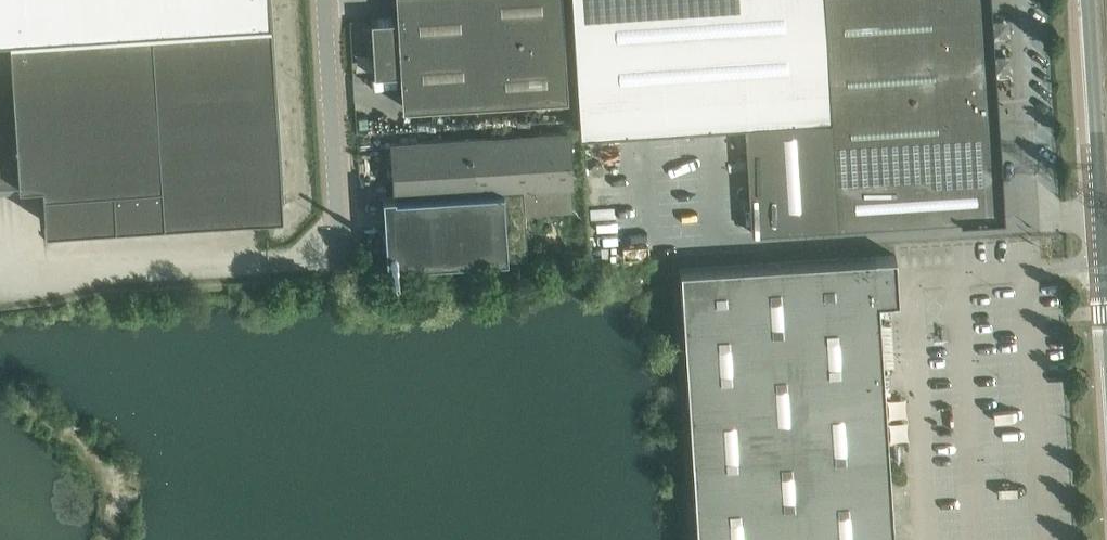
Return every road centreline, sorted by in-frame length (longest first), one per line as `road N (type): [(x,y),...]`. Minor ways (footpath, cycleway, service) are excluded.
road 1 (unclassified): [(0,271),(316,247),(337,220),(327,0)]
road 2 (secondary): [(1086,0),(1106,336)]

